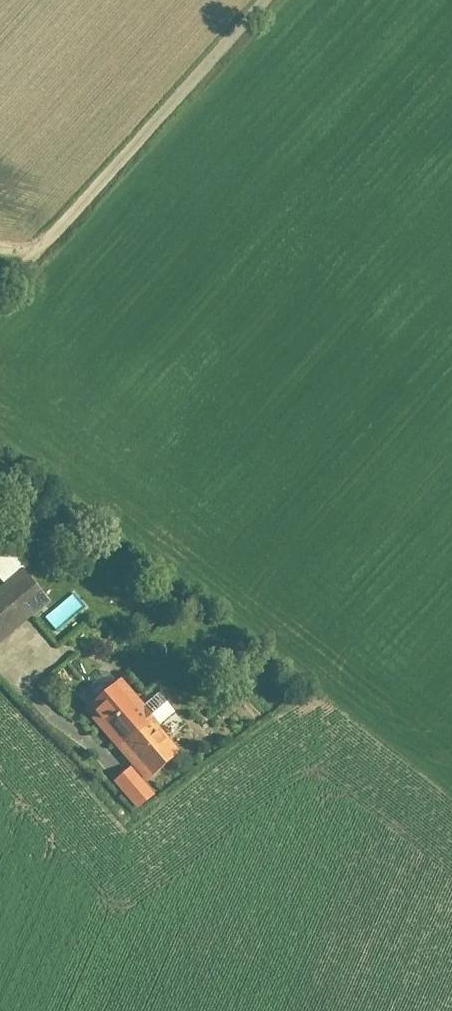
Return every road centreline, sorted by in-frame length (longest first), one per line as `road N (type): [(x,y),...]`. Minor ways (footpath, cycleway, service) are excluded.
road 1 (track): [(272,0),(0,297)]

